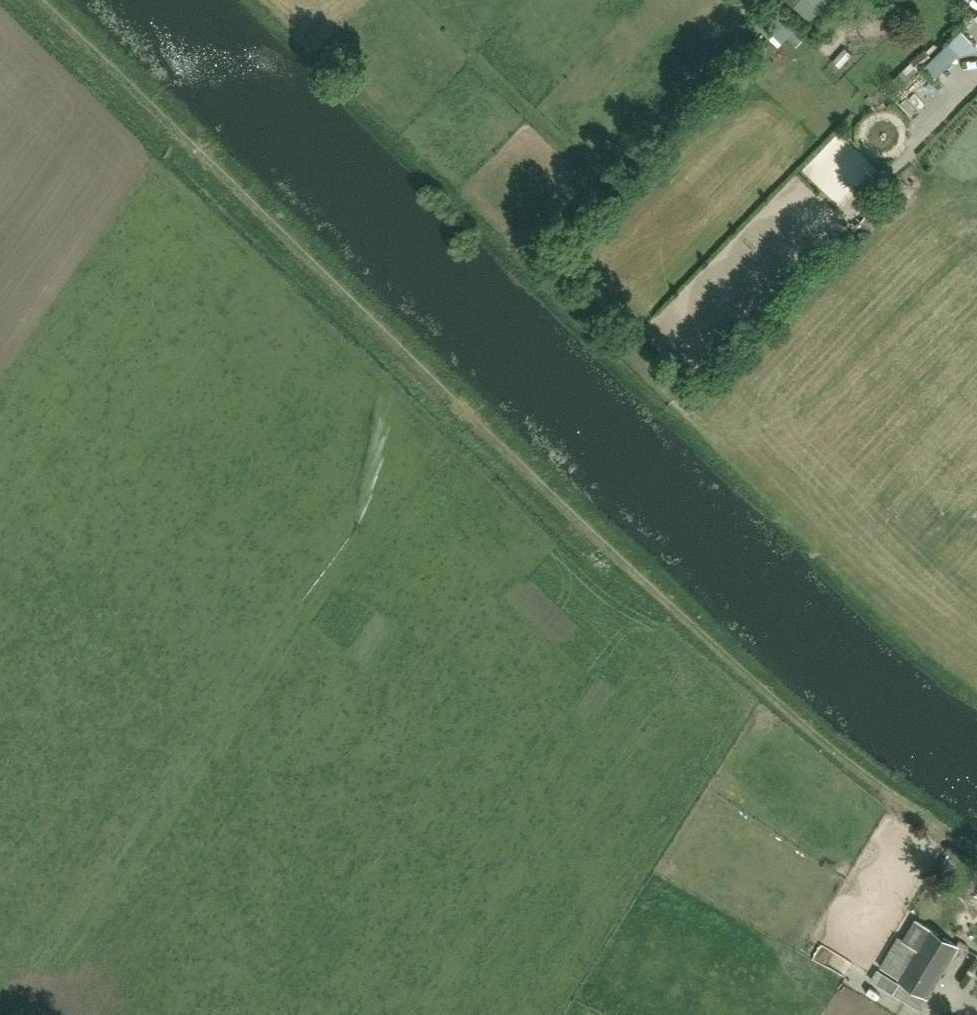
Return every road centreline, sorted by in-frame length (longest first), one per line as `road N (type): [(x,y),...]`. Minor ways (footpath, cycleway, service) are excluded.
road 1 (track): [(976,852),(900,807),(681,617),(40,0)]

